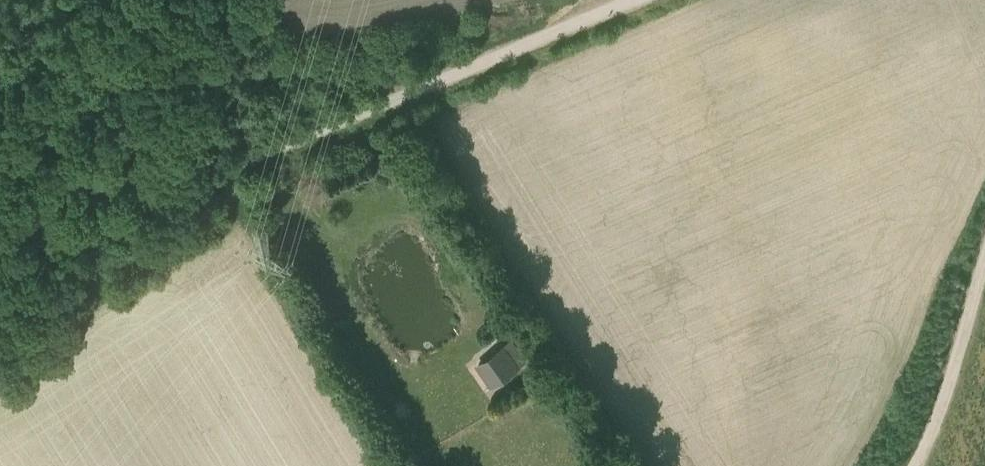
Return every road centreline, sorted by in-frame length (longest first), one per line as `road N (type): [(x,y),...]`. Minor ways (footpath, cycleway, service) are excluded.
road 1 (track): [(0,259),(633,0)]
road 2 (track): [(923,465),(984,287)]
road 3 (track): [(0,102),(74,0)]

